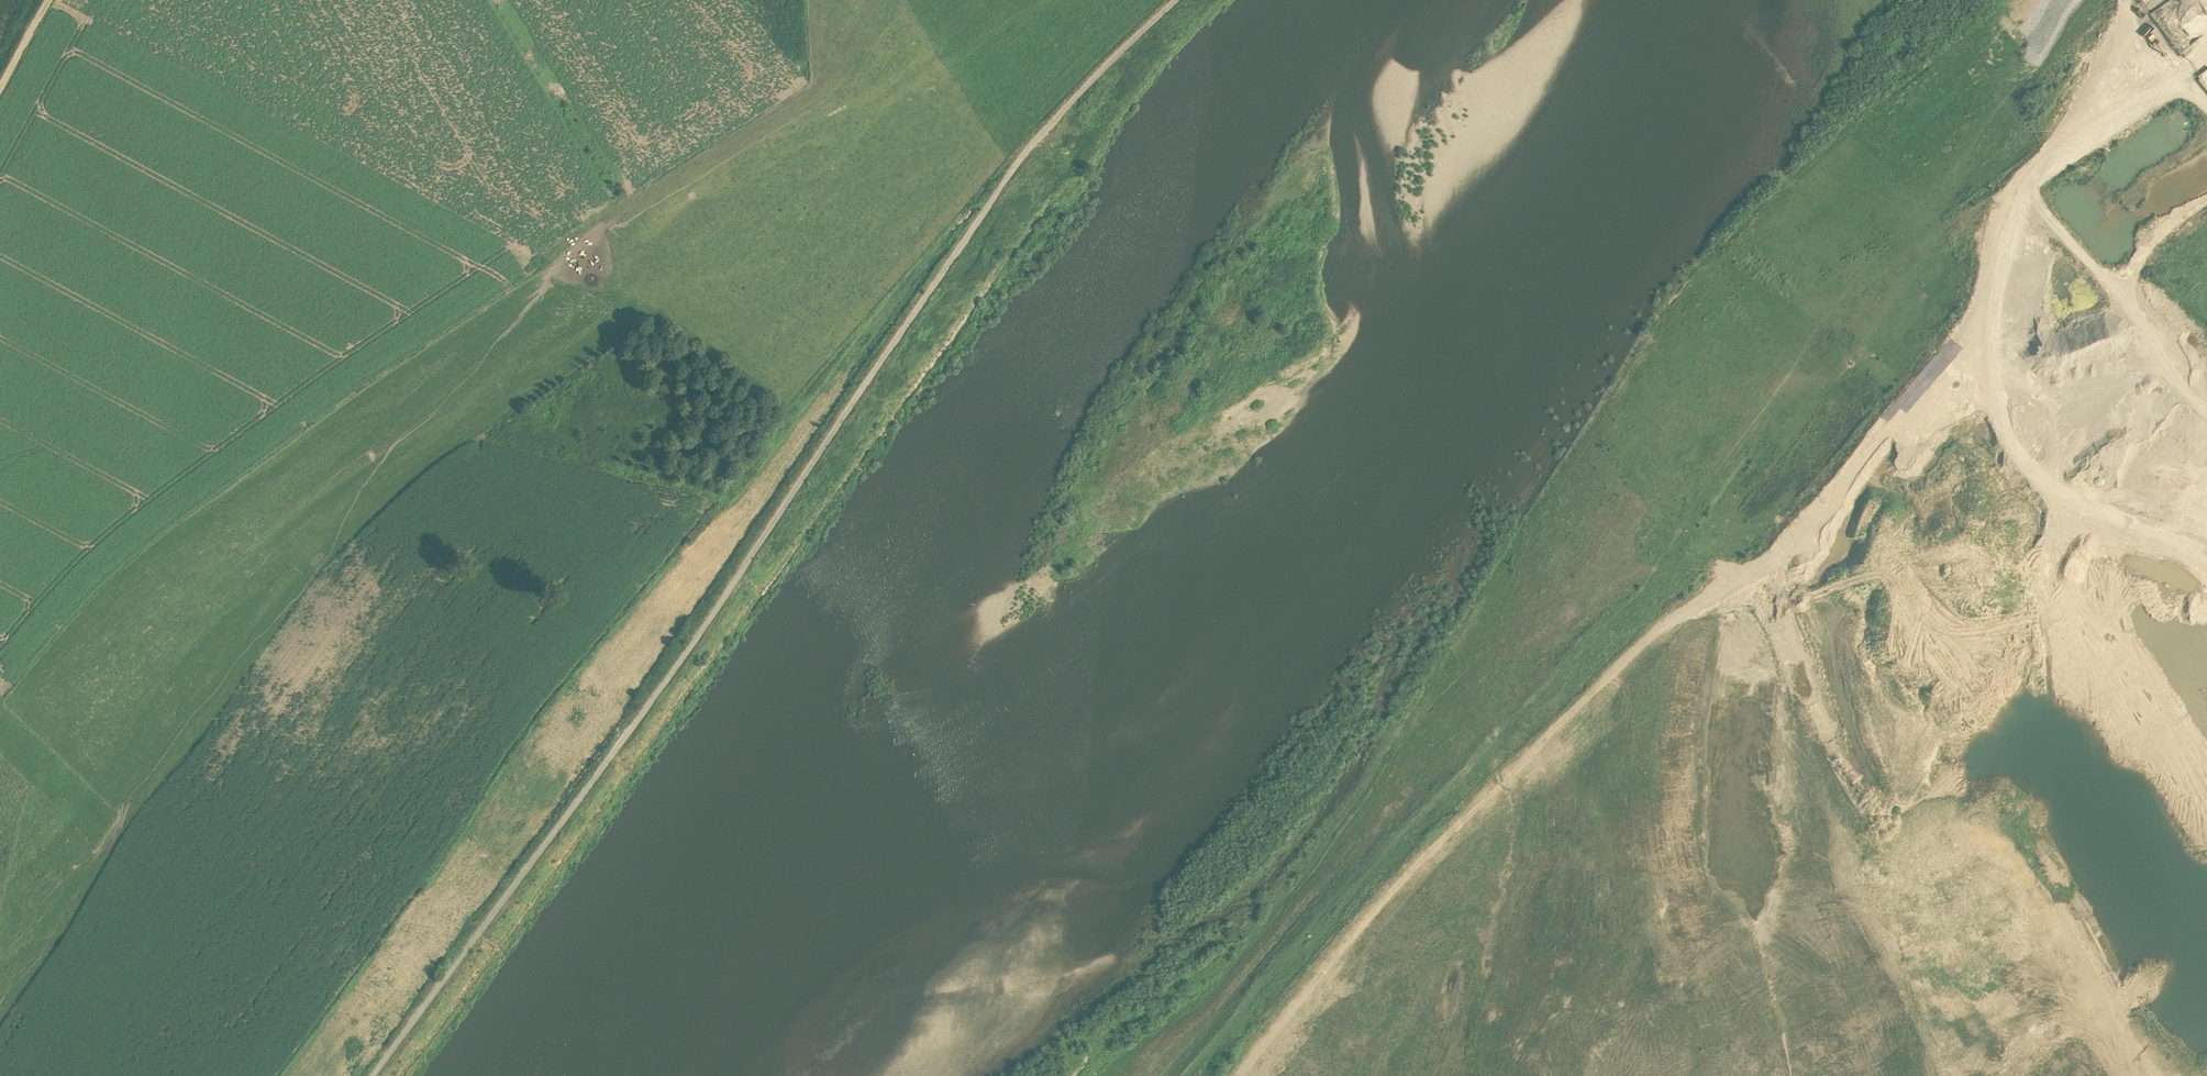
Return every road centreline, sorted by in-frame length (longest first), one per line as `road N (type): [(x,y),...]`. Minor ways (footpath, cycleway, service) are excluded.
road 1 (unclassified): [(371,1075),(612,754),(1019,159),(1174,0)]

